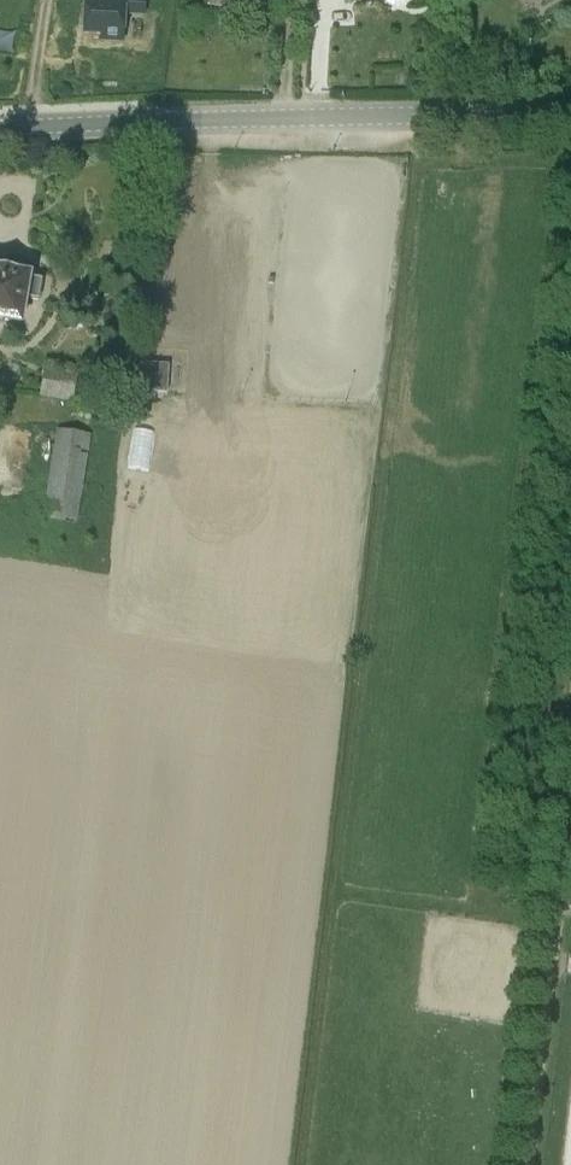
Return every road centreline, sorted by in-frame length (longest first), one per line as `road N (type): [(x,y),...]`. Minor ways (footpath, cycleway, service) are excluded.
road 1 (tertiary): [(570,107),(0,127)]
road 2 (track): [(528,1164),(570,798)]

